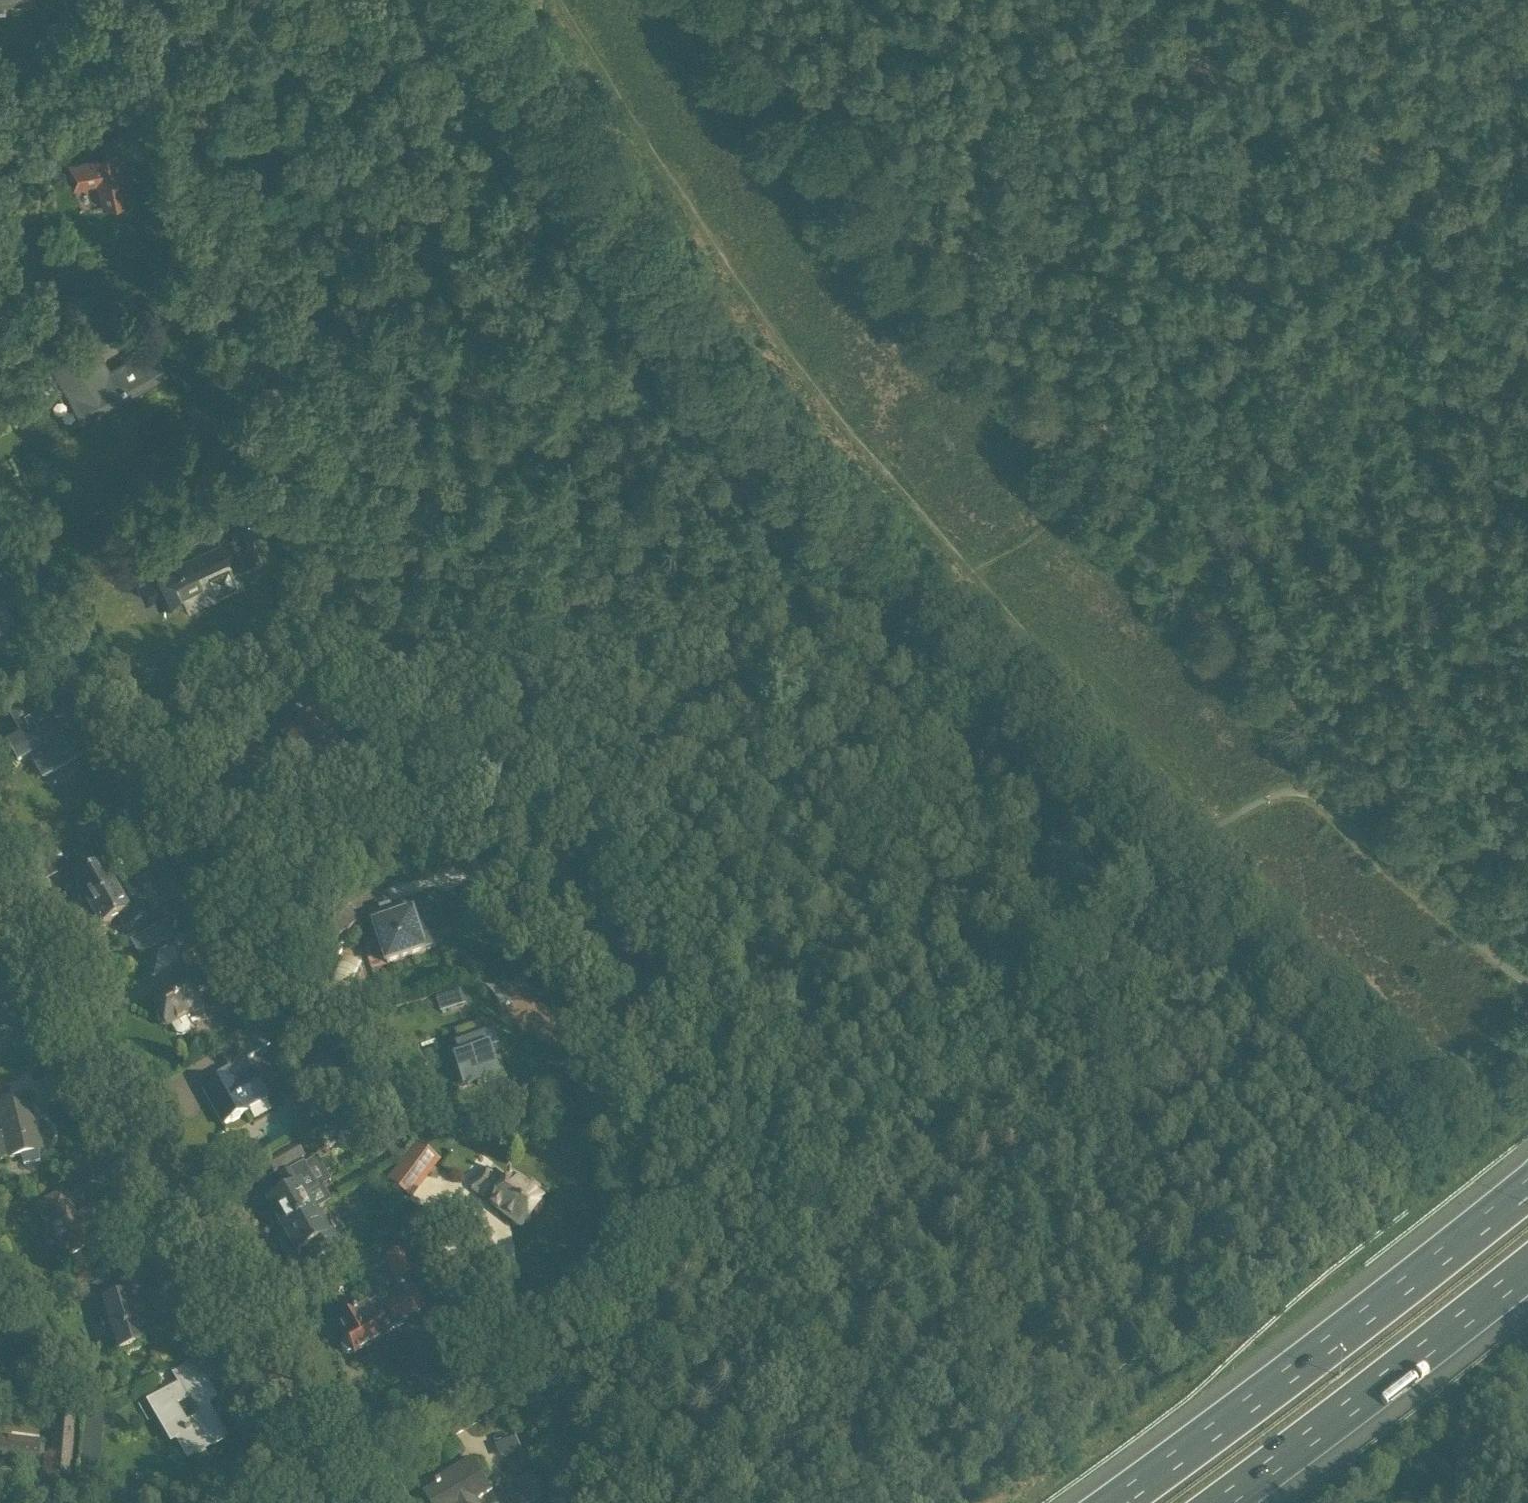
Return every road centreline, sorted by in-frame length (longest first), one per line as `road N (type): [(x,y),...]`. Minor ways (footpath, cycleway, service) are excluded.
road 1 (residential): [(326,1475),(488,1379),(573,1307),(622,1245),(653,1181),(658,1079),(629,976),(351,563),(275,366),(197,90),(156,0)]
road 2 (secondary): [(326,1475),(0,903)]
road 3 (motorway): [(1527,1178),(1100,1502)]
road 4 (motorway): [(1226,1502),(1527,1273)]

